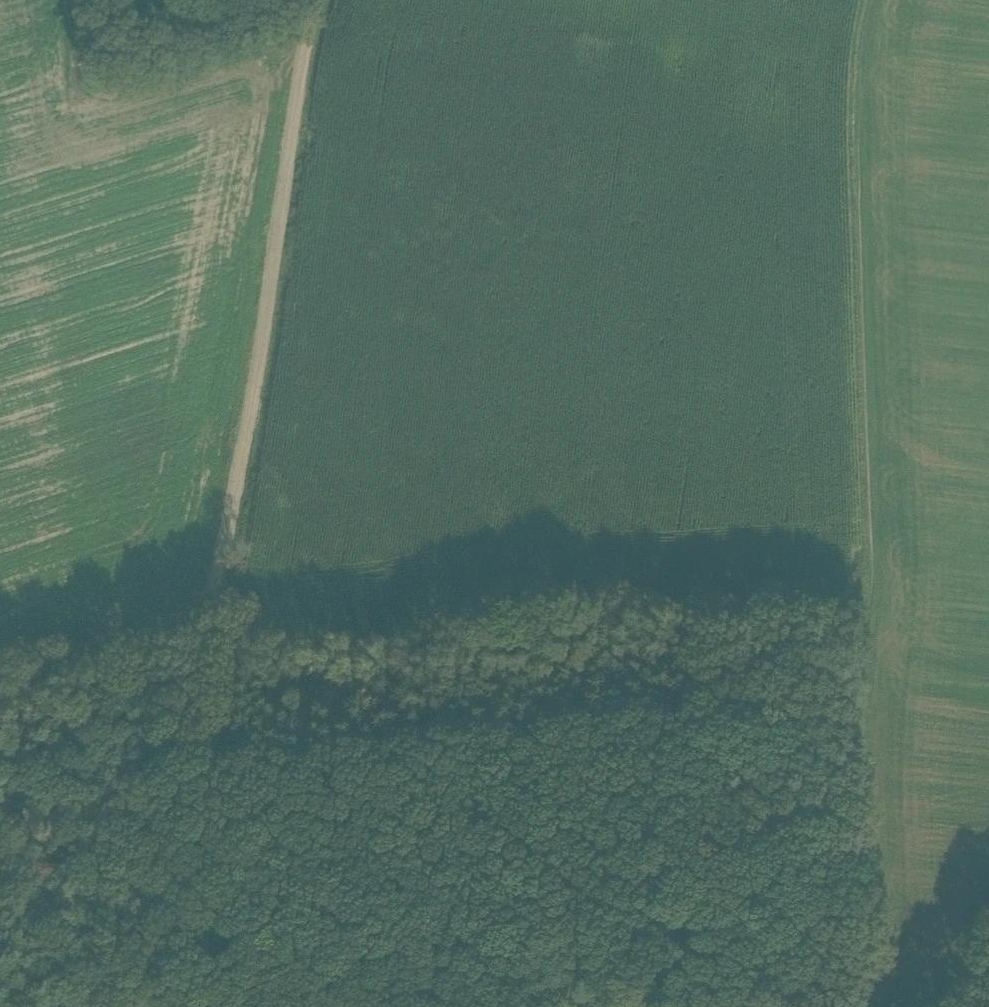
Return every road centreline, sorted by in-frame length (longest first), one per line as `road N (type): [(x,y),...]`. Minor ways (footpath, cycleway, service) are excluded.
road 1 (track): [(201,652),(340,657),(753,617),(864,620)]
road 2 (track): [(201,652),(243,466),(309,0)]
road 3 (track): [(172,1006),(174,791),(182,715),(201,652)]
road 4 (track): [(0,704),(155,639),(201,652)]
road 5 (track): [(119,1006),(0,894)]

